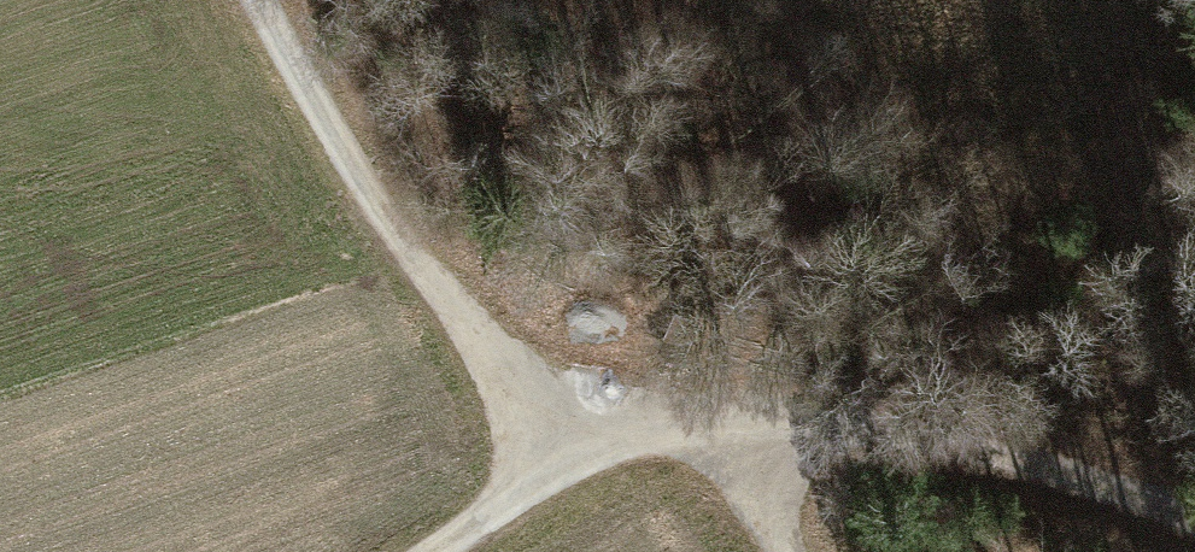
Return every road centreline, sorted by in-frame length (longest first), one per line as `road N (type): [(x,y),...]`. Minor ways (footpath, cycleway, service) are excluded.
road 1 (track): [(556,447),(720,418),(825,414),(1093,472),(1194,516)]
road 2 (track): [(556,447),(381,213),(262,0)]
road 3 (track): [(435,551),(505,504),(556,447)]
road 4 (track): [(720,418),(787,551)]

